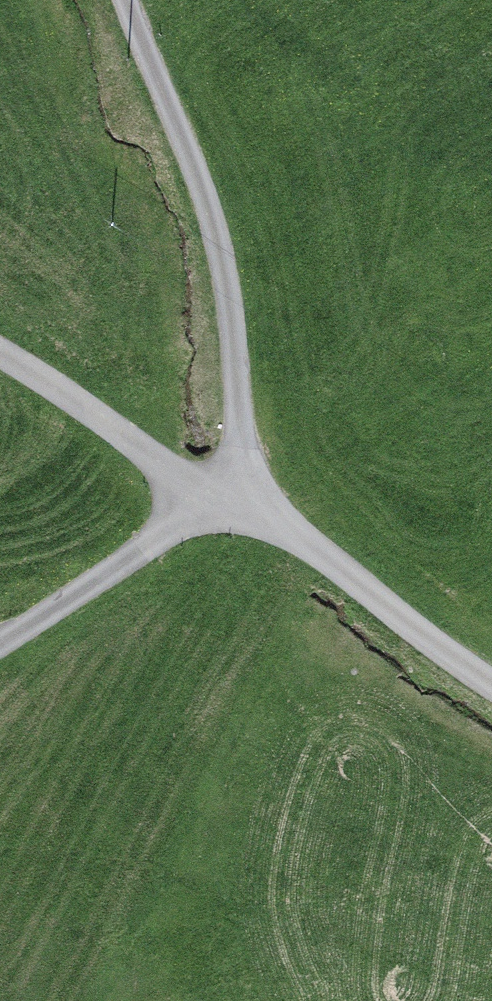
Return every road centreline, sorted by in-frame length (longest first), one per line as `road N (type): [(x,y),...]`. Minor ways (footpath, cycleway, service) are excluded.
road 1 (unclassified): [(113,0),(227,272),(237,403),(230,504)]
road 2 (unclassified): [(491,692),(230,504)]
road 3 (unclassified): [(0,650),(144,555),(178,528),(190,503)]
road 4 (unclassified): [(190,503),(0,358)]

